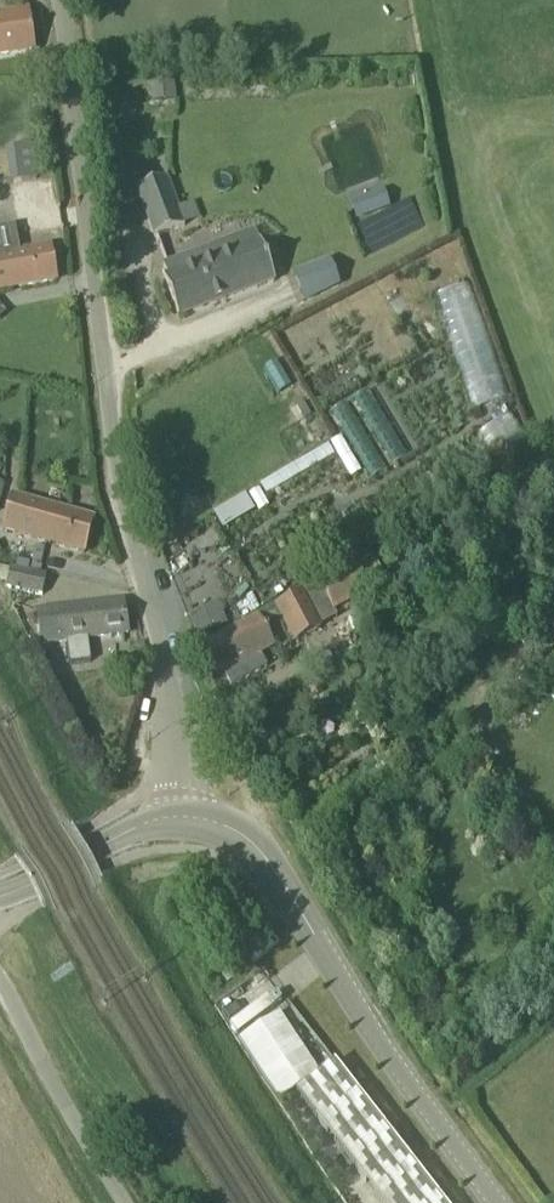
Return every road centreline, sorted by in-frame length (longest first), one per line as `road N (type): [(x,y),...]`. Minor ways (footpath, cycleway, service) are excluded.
road 1 (unclassified): [(179,824),(170,697),(108,451),(55,0)]
road 2 (secondary): [(489,1202),(249,848),(213,827),(179,824)]
road 3 (unclassified): [(122,1202),(0,991)]
road 4 (secondary): [(0,900),(122,834),(179,824)]

